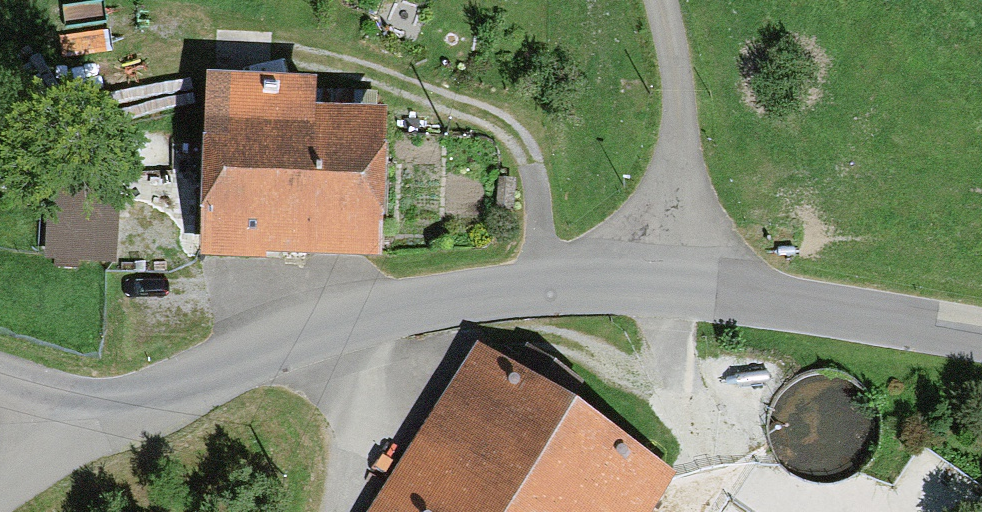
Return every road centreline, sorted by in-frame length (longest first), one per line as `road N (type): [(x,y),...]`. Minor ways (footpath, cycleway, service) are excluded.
road 1 (unclassified): [(136,416),(307,329),(469,294),(669,271)]
road 2 (unclassified): [(669,271),(981,338)]
road 3 (residential): [(669,271),(678,94),(663,0)]
road 4 (residential): [(136,416),(0,495)]
road 5 (unclassified): [(0,375),(136,416)]

